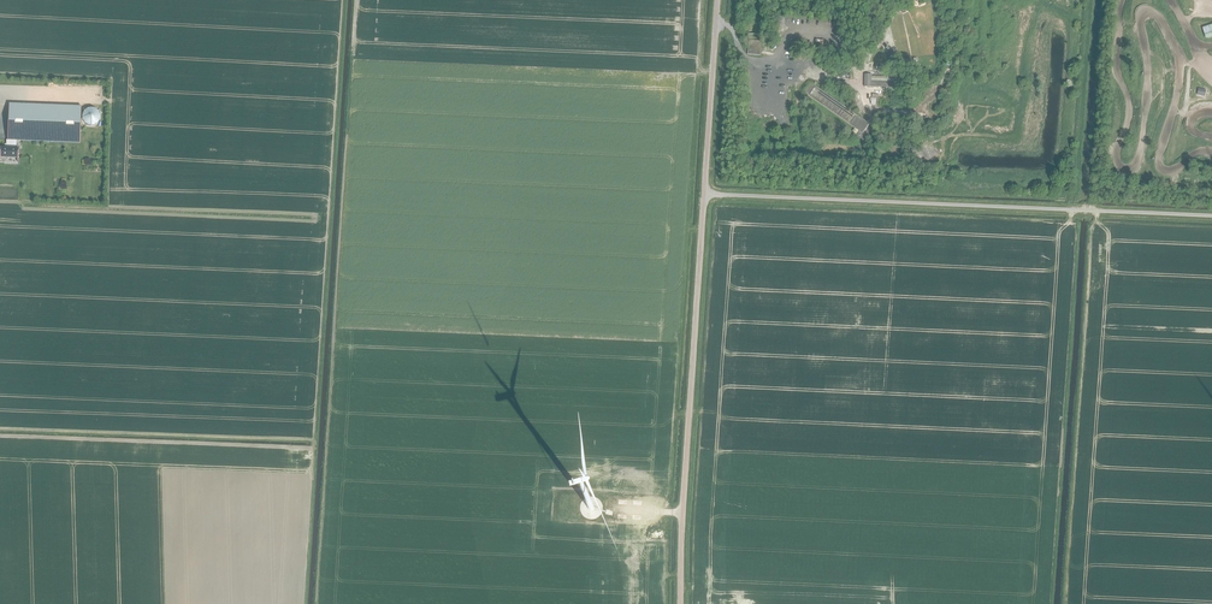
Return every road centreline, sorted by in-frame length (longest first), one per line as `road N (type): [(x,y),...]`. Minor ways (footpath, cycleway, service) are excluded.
road 1 (unclassified): [(703,194),(1211,214)]
road 2 (unclassified): [(683,603),(703,194)]
road 3 (unclassified): [(703,194),(718,0)]

